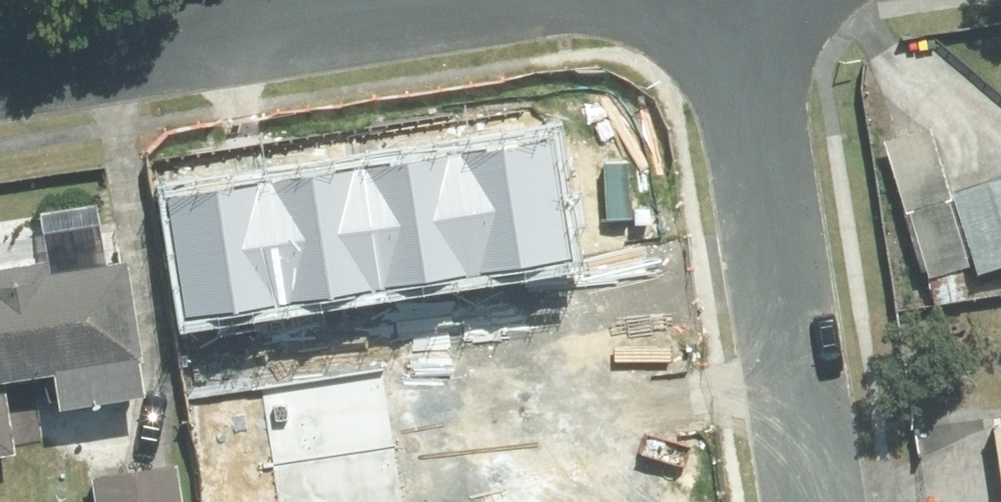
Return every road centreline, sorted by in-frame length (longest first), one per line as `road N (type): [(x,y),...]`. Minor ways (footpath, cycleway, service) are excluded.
road 1 (residential): [(733,0),(811,501)]
road 2 (residential): [(0,67),(408,0)]

